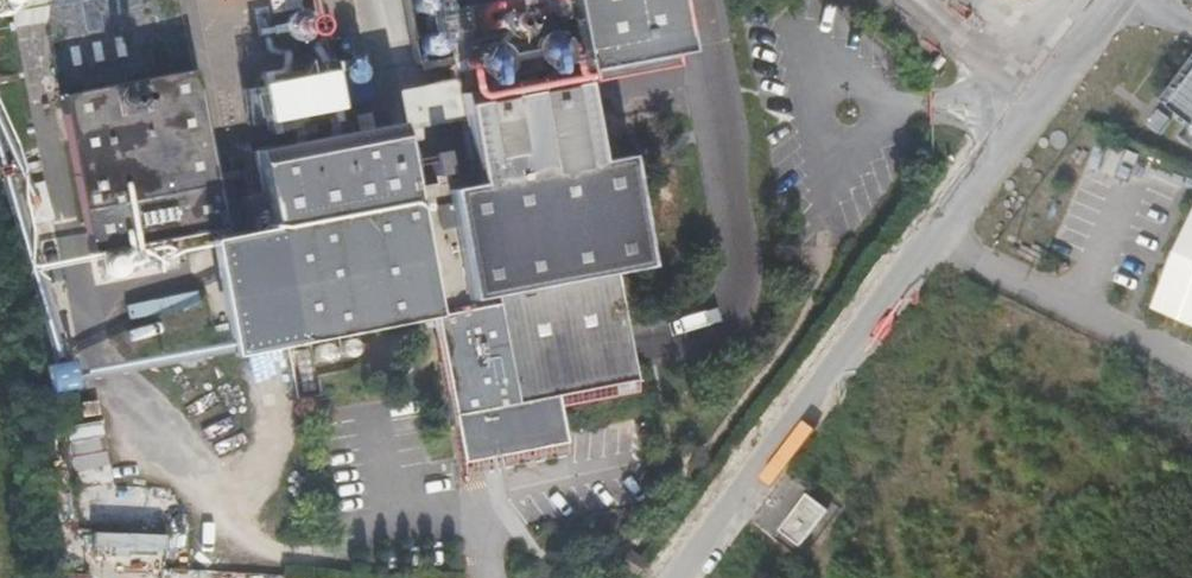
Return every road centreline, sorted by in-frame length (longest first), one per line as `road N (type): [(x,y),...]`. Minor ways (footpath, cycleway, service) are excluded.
road 1 (unclassified): [(676,577),(812,382),(1104,0)]

